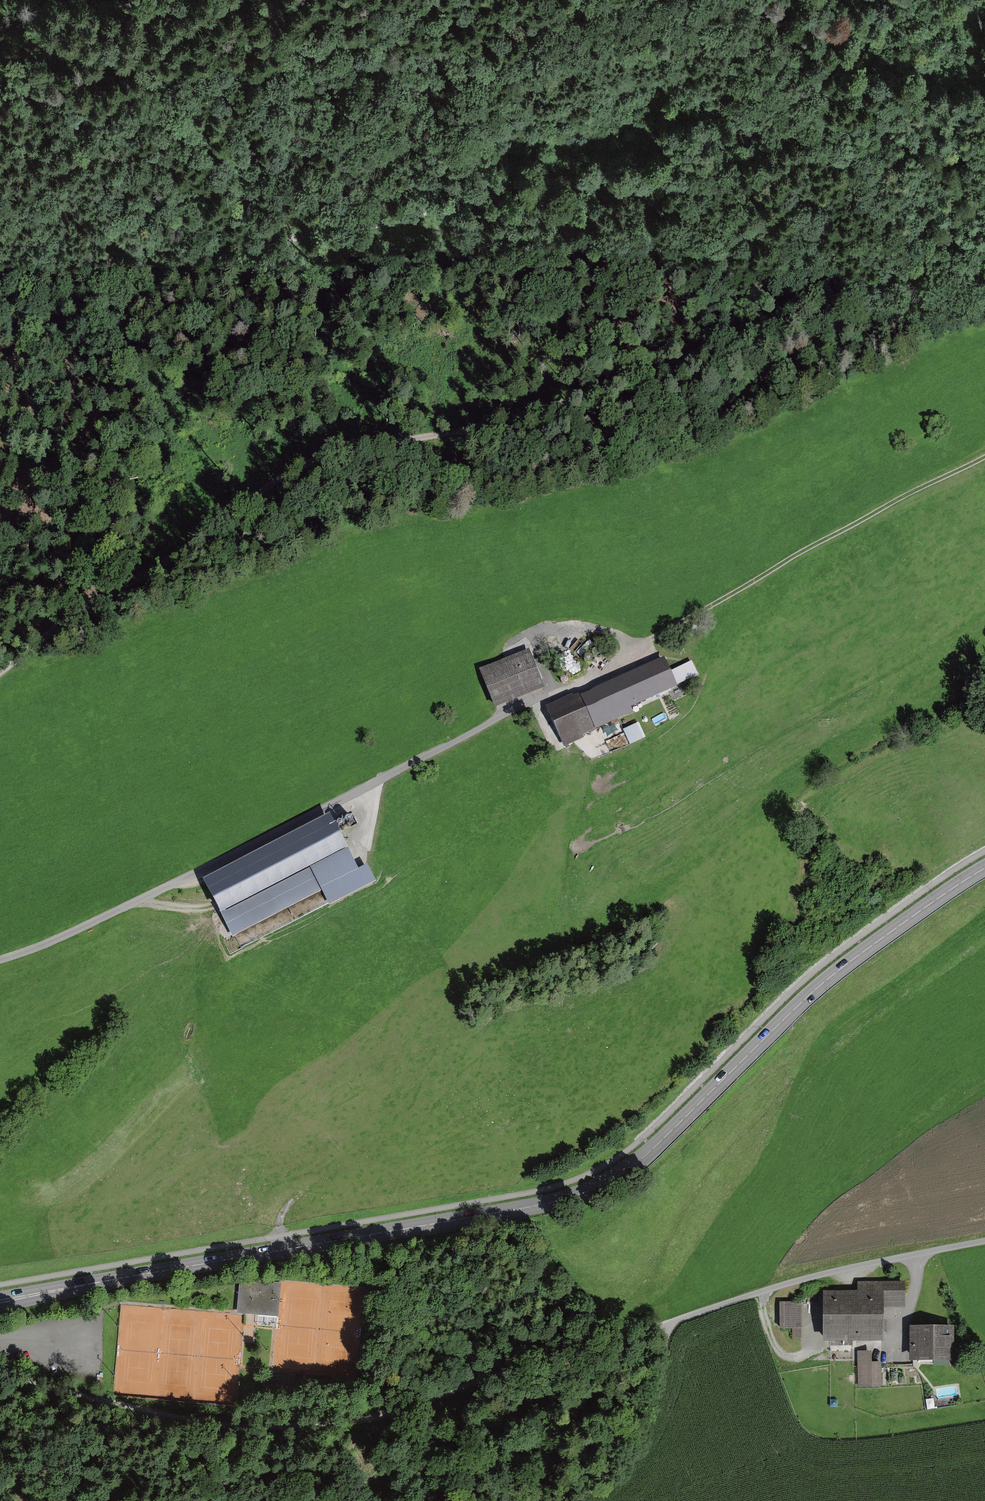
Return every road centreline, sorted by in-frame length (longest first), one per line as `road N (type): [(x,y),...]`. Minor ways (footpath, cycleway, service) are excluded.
road 1 (primary): [(984,868),(832,975),(645,1156),(598,1188),(542,1204),(0,1301)]
road 2 (track): [(984,249),(876,269),(679,365),(490,422),(309,461),(76,609),(0,670)]
road 3 (track): [(0,293),(388,224),(486,190),(656,164),(826,125),(984,75)]
road 4 (residential): [(0,960),(140,900),(518,706),(598,676),(651,639)]
road 5 (track): [(984,1241),(801,1279),(360,1421)]
road 6 (track): [(651,639),(984,457)]
road 7 (track): [(0,1374),(239,1430),(360,1421)]
road 8 (track): [(569,1500),(602,1481),(637,1433),(660,1379),(664,1325)]
road 9 (track): [(0,82),(87,46),(130,0)]

